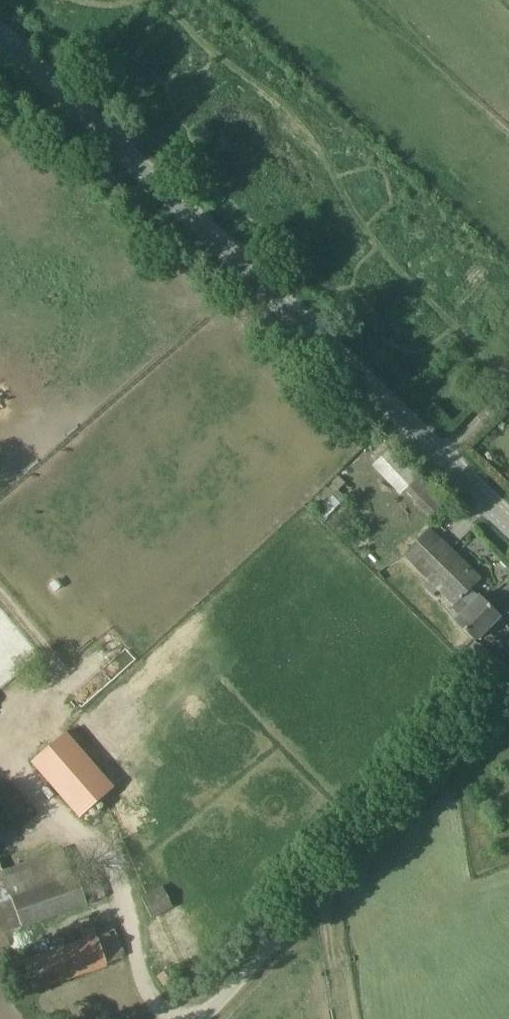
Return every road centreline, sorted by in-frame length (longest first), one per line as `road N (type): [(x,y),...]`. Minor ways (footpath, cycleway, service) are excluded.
road 1 (unclassified): [(508,524),(0,38)]
road 2 (unclassified): [(199,1018),(508,686)]

